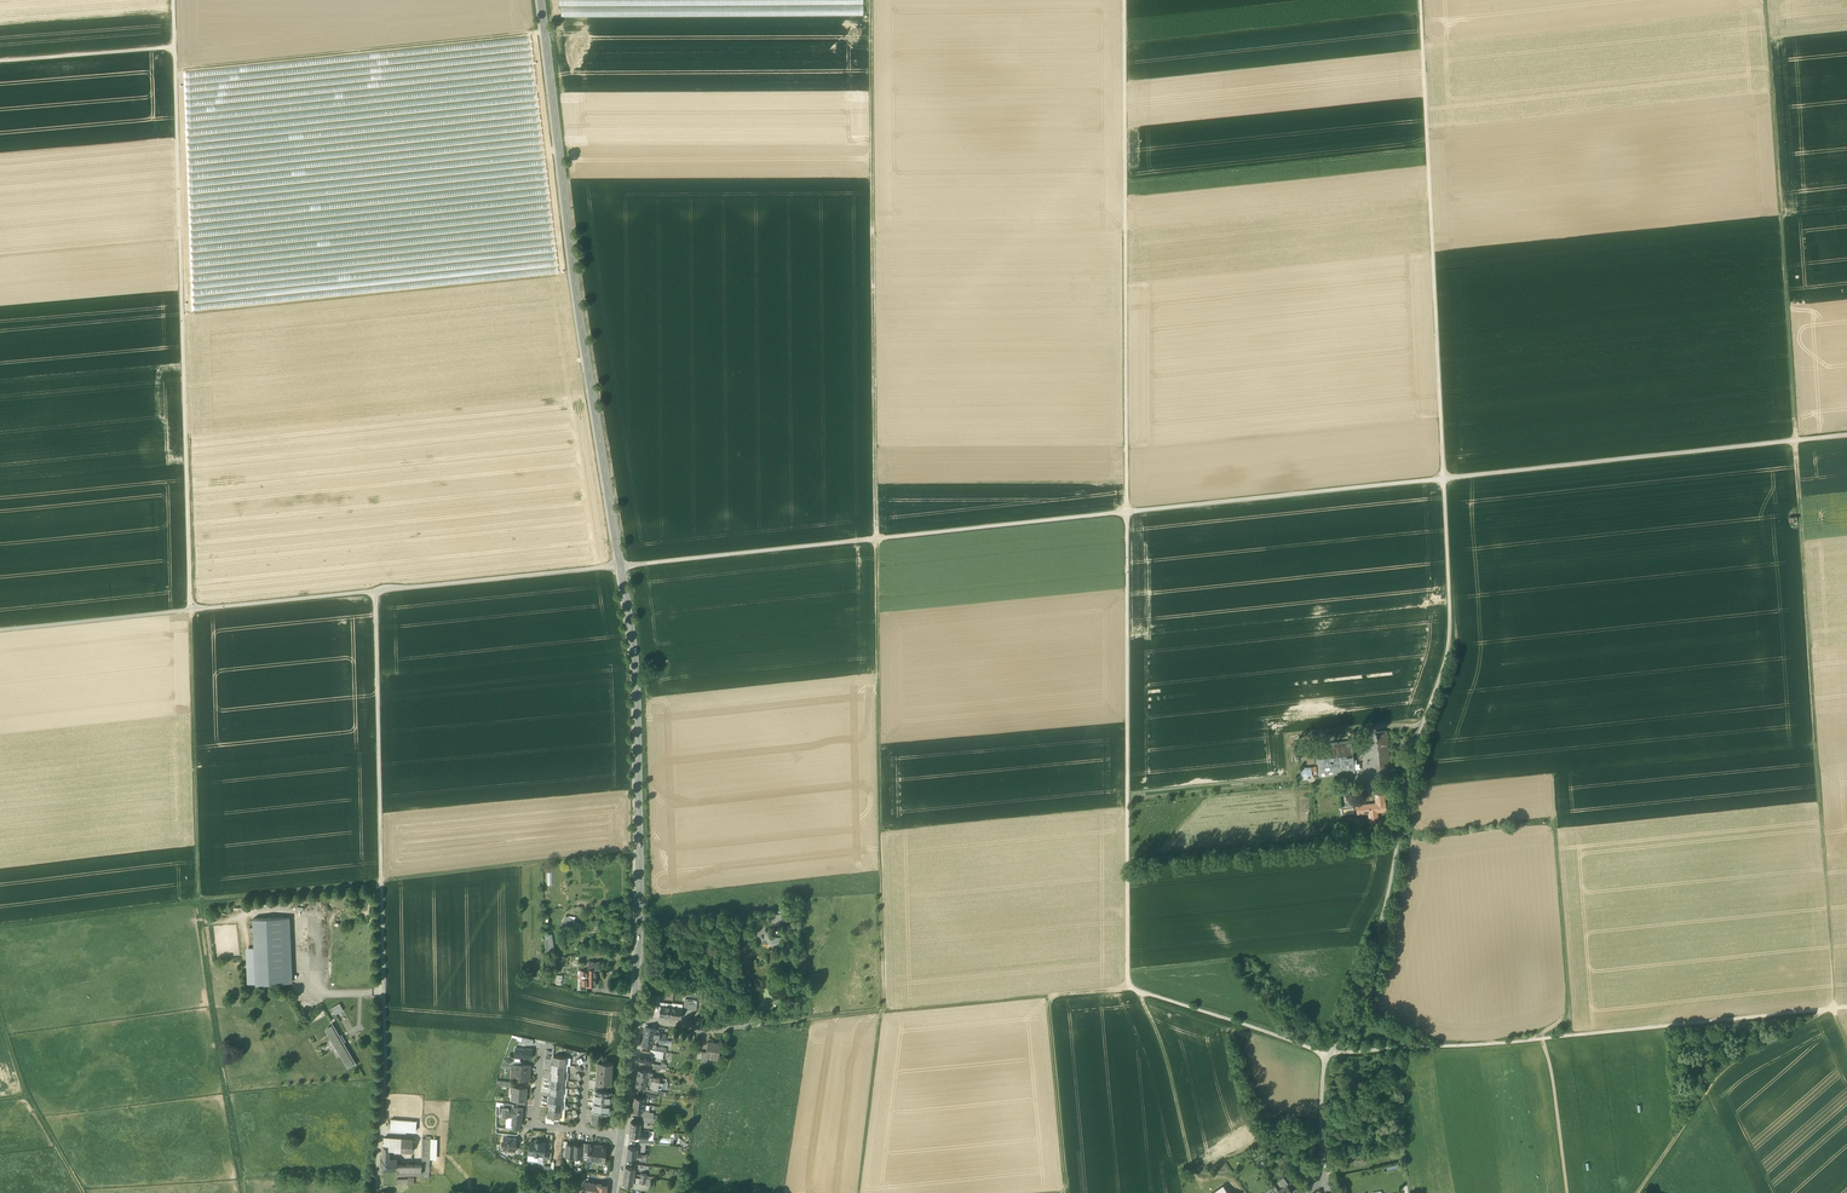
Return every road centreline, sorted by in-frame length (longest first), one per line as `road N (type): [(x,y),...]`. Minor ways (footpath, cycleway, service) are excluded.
road 1 (track): [(1329,1056),(1129,988),(1127,513),(1443,478),(1420,0)]
road 2 (track): [(1125,0),(1127,513),(375,593)]
road 3 (secondary): [(541,0),(635,659),(635,1019)]
road 4 (track): [(870,0),(886,1013)]
road 5 (track): [(173,0),(190,610)]
road 6 (track): [(1837,1009),(1795,441)]
road 7 (track): [(1795,441),(1443,478),(1448,646)]
road 8 (track): [(1846,1008),(1329,1056)]
road 9 (track): [(0,927),(198,903),(243,1192)]
road 10 (track): [(382,882),(198,903),(190,610)]
road 11 (track): [(1795,441),(1765,0)]
road 12 (track): [(545,32),(175,71)]
road 13 (track): [(375,593),(382,882)]
road 14 (track): [(1642,1192),(1715,1081),(1824,1012)]
road 15 (track): [(639,851),(382,882)]
road 16 (track): [(1129,988),(886,1013)]
road 17 (track): [(1557,828),(1571,1013),(1535,1042)]
road 18 (track): [(1142,995),(1205,1192)]
road 19 (track): [(83,1192),(25,1088),(0,1012)]
road 20 (track): [(1051,996),(1068,1192)]
road 21 (track): [(190,610),(0,630)]
road 22 (track): [(375,593),(190,610)]
road 23 (track): [(883,1013),(861,1192)]
road 24 (track): [(175,48),(0,62)]
road 25 (residential): [(583,1134),(534,1129),(542,1047)]
road 26 (residential): [(761,1025),(704,1029),(635,1019)]
road 27 (track): [(886,1013),(761,1025)]

